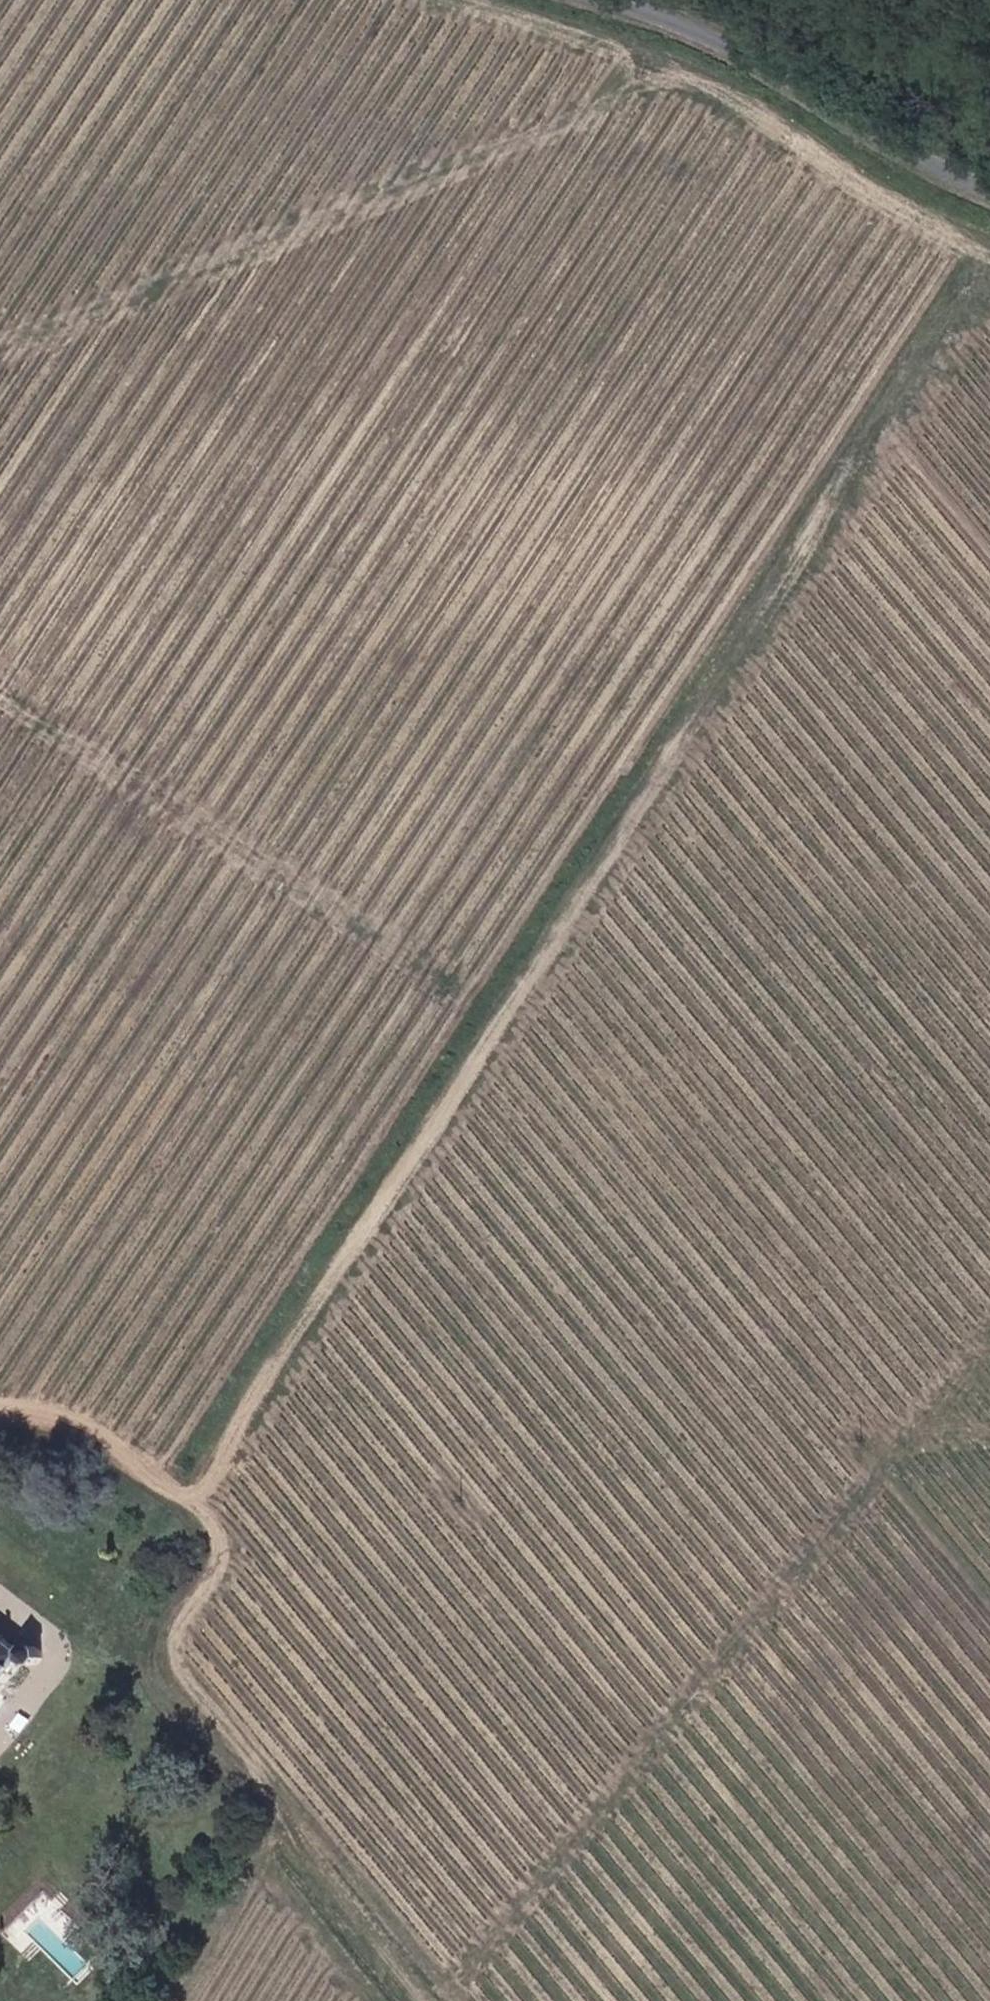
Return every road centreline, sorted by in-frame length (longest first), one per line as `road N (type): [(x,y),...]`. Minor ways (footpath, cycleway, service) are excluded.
road 1 (unclassified): [(595,0),(724,41),(989,188)]

